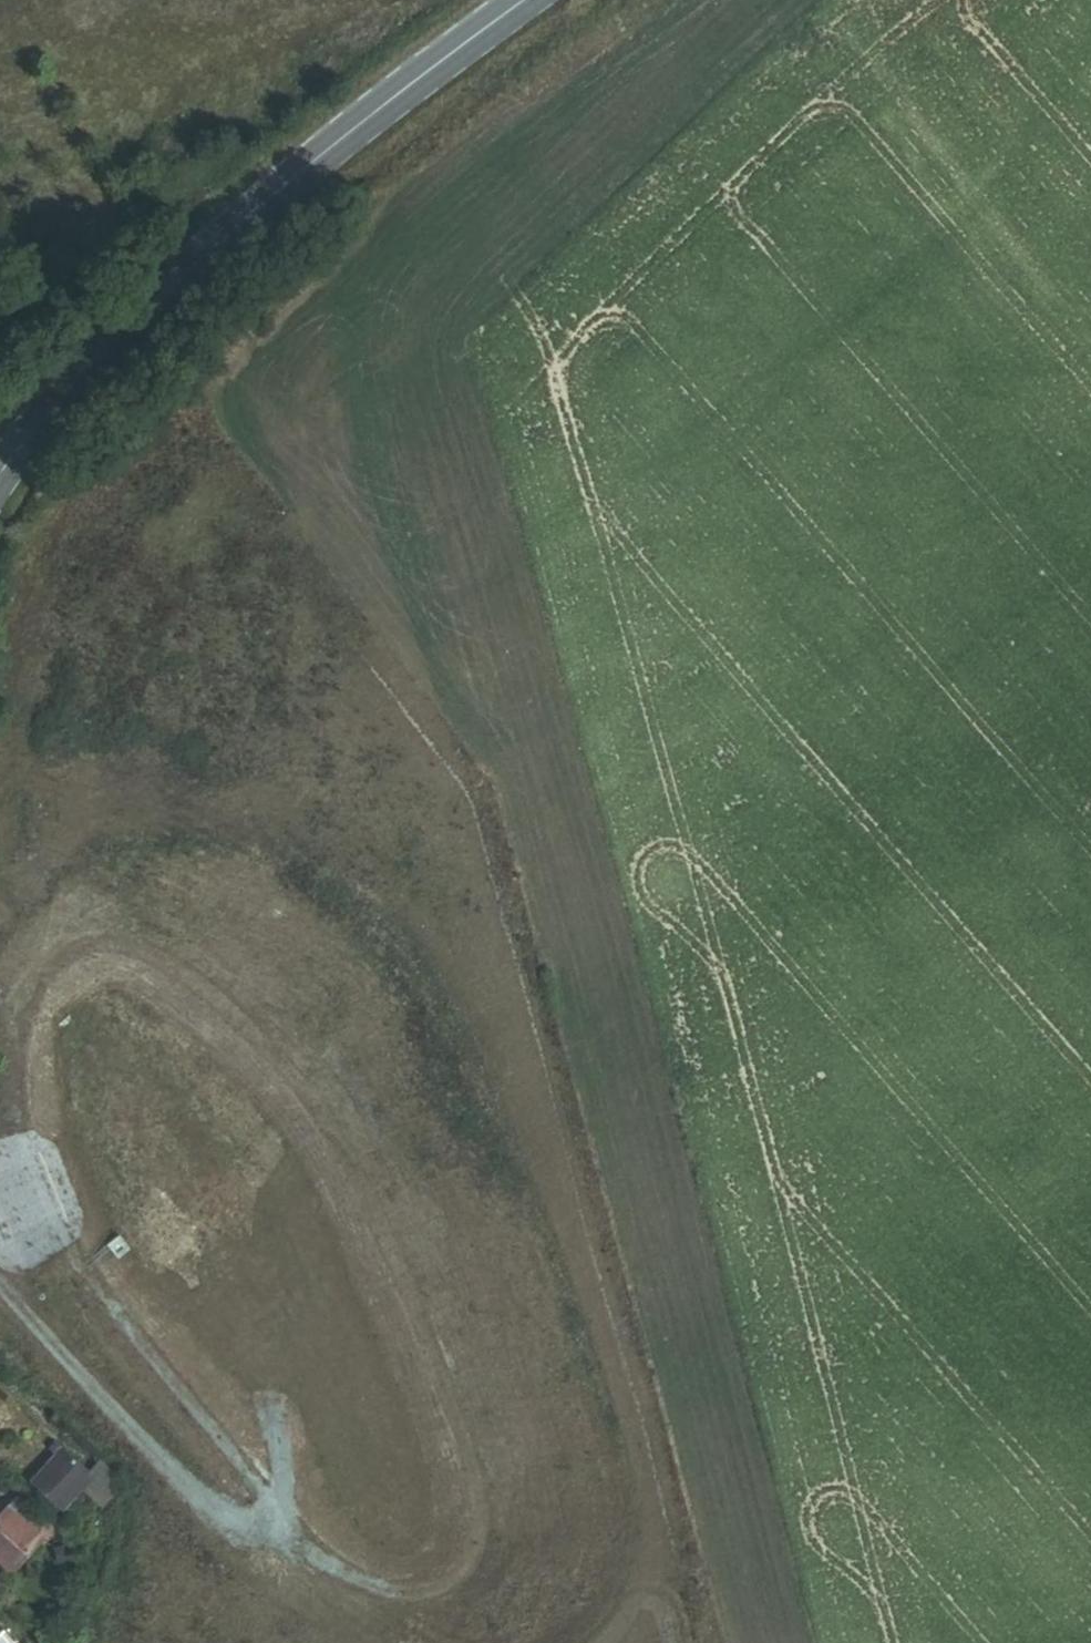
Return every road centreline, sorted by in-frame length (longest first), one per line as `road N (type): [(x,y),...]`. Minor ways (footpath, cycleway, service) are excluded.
road 1 (secondary): [(0,467),(105,353),(343,142),(535,0)]

